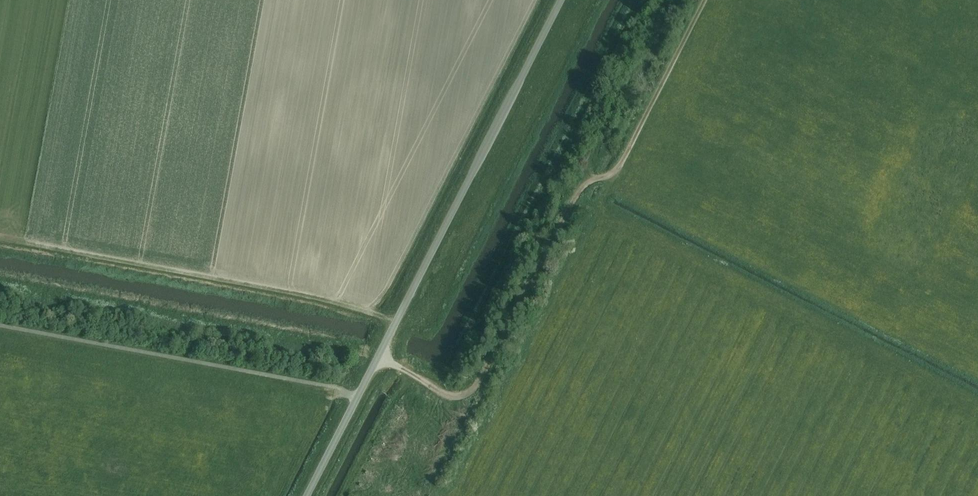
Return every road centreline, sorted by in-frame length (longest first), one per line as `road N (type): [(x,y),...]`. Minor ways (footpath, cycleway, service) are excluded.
road 1 (track): [(704,0),(618,165),(575,196),(484,374),(467,392),(449,392),(362,349),(0,284)]
road 2 (unclassified): [(307,495),(561,0)]
road 3 (track): [(439,387),(636,0)]
road 4 (track): [(343,495),(389,406),(417,376)]

